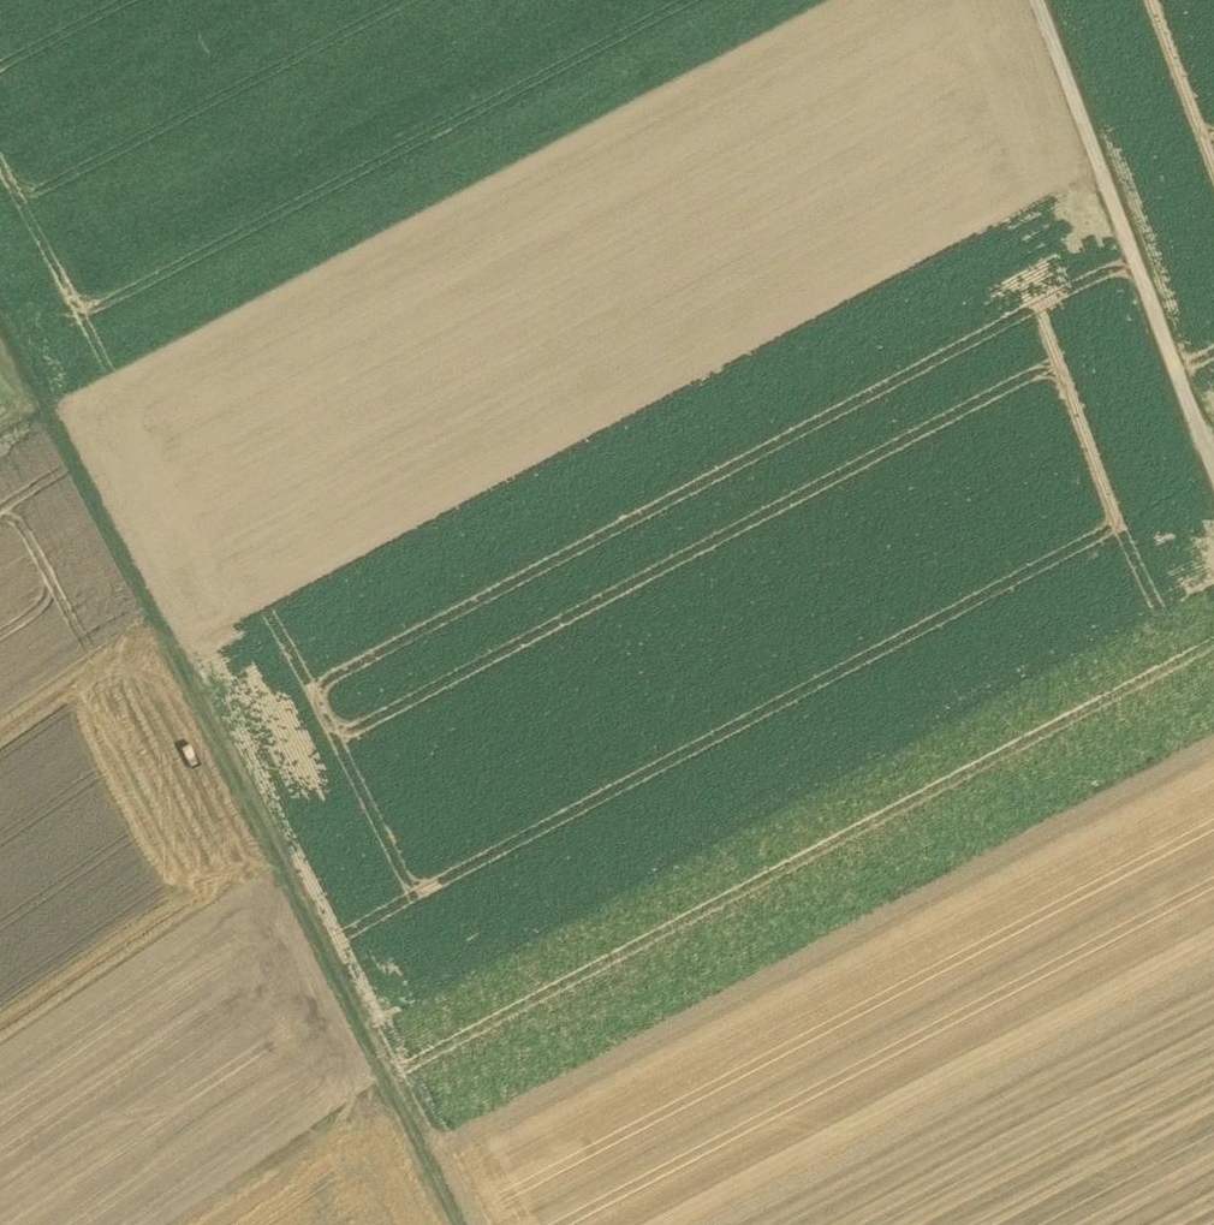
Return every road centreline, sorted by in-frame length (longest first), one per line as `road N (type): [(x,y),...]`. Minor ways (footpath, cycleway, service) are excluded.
road 1 (track): [(0,318),(469,1224)]
road 2 (track): [(1213,475),(1036,0)]

